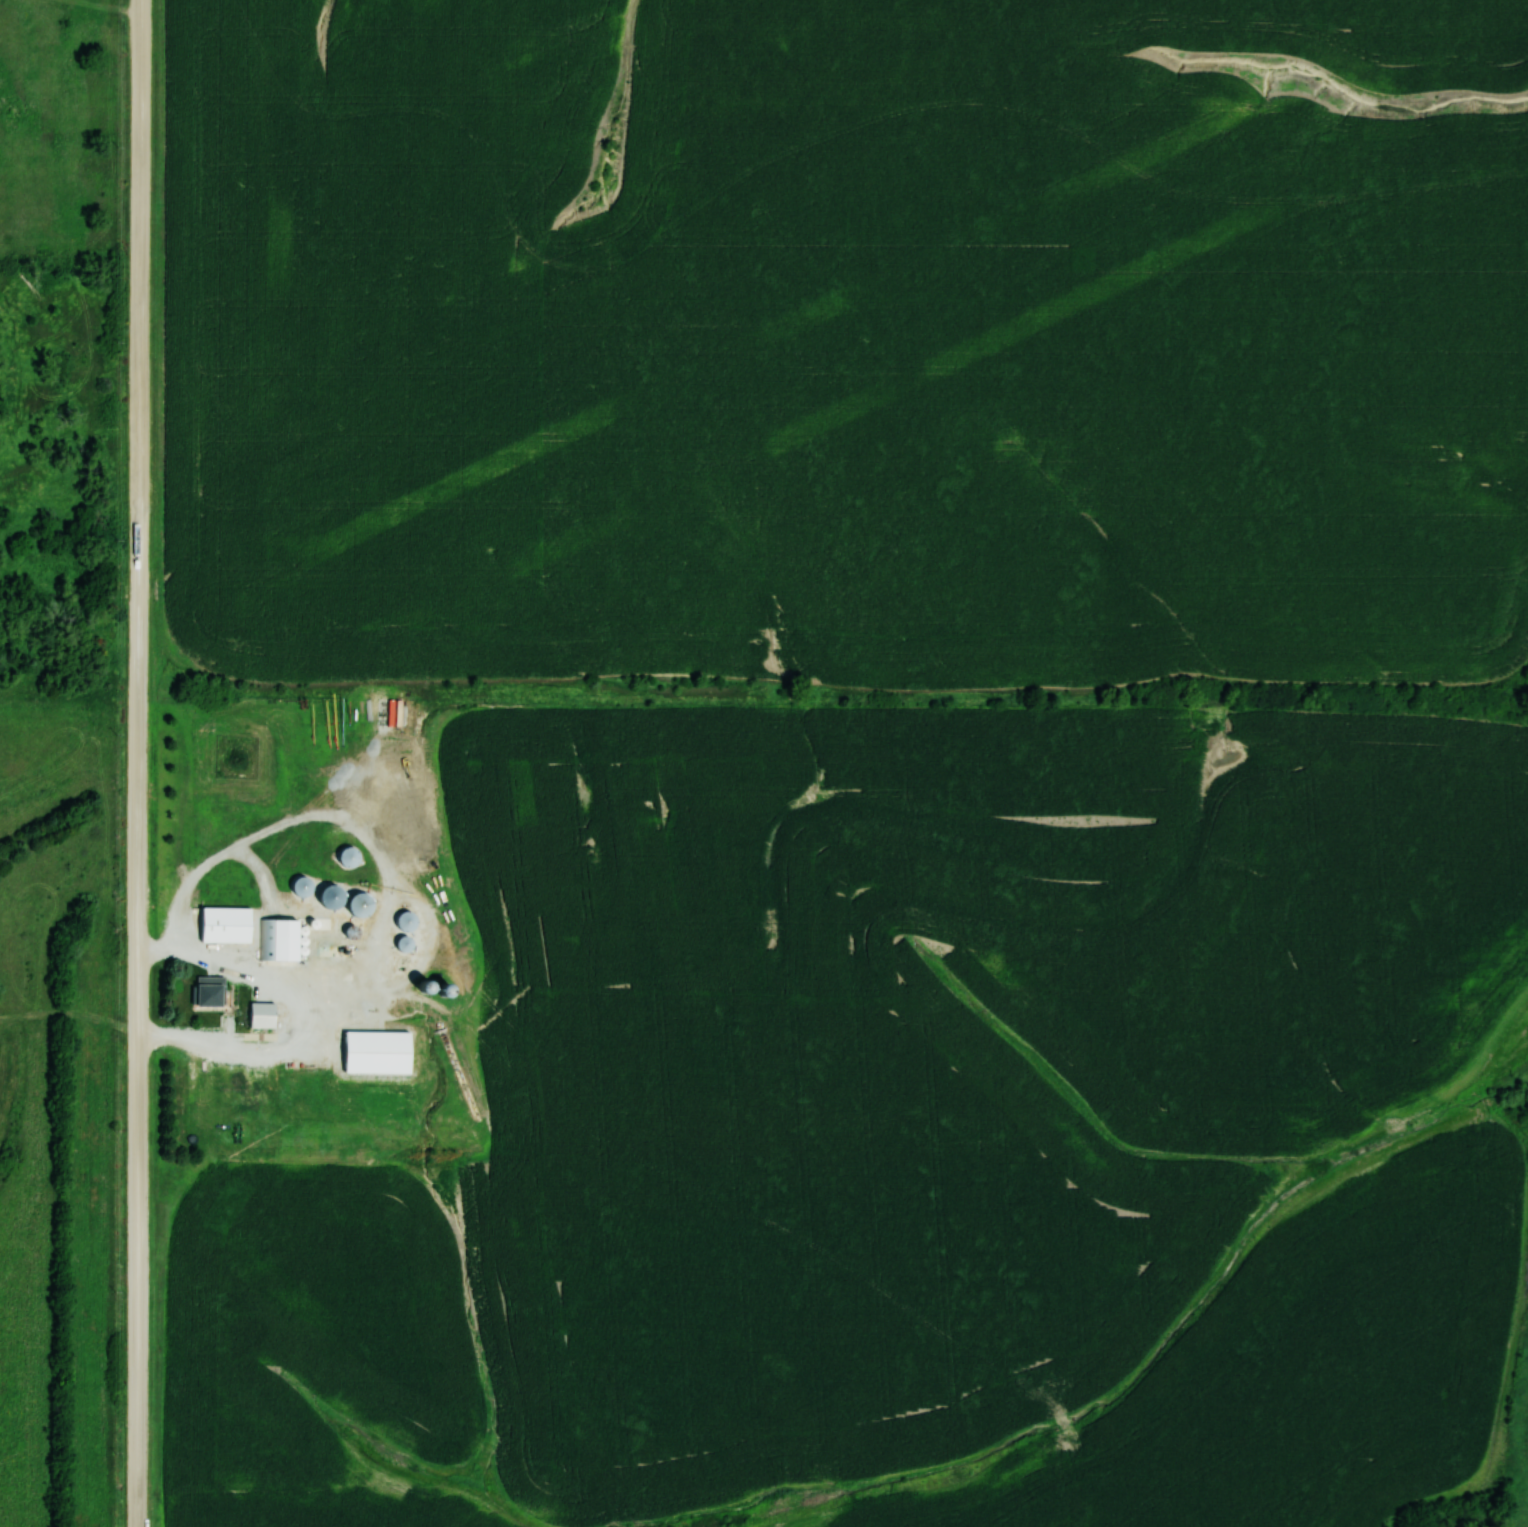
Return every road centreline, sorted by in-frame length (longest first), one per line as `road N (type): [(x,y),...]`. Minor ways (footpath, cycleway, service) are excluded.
road 1 (tertiary): [(140,1526),(142,0)]

